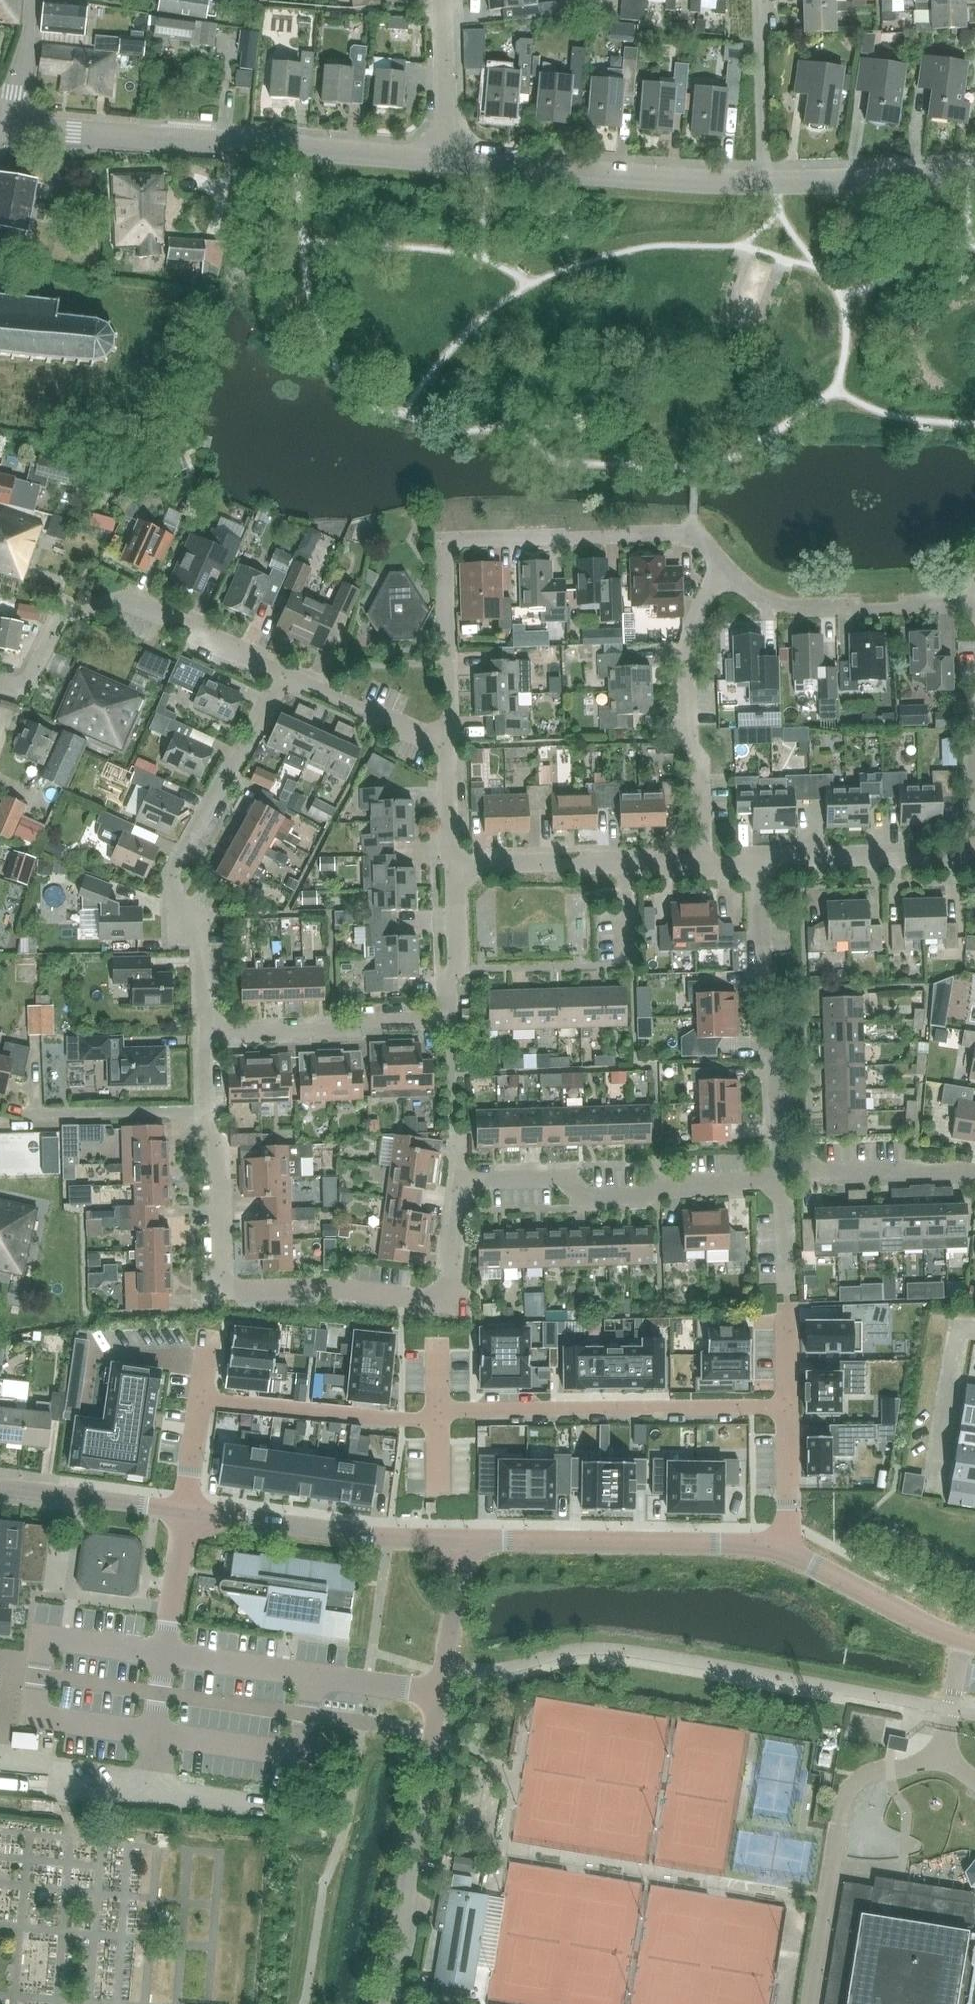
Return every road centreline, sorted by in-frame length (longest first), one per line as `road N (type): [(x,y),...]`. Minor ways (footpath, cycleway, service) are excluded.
road 1 (residential): [(776,1182),(680,1182),(633,1196),(591,1196),(539,1177),(455,1180),(444,1291),(232,1288),(224,1274),(209,1113)]
road 2 (residential): [(201,1401),(403,1420),(469,1409),(790,1407)]
road 3 (residential): [(448,750),(442,546),(697,539),(721,572)]
road 4 (residential): [(441,162),(0,123)]
road 5 (residential): [(974,775),(972,624),(948,606),(772,610),(721,572)]
road 6 (residential): [(200,1032),(450,1023),(450,865)]
road 7 (residential): [(200,1032),(198,957),(178,927),(175,879),(284,677)]
road 8 (residential): [(764,182),(441,162)]
road 9 (residential): [(776,1182),(761,860)]
road 10 (residential): [(780,1547),(463,1540)]
road 11 (residential): [(721,572),(694,614),(699,861)]
road 12 (residential): [(463,1540),(186,1511)]
road 13 (residential): [(431,1731),(387,2003)]
road 14 (residential): [(284,677),(135,608),(106,606),(63,620)]
road 15 (residential): [(974,1642),(931,1629),(780,1547)]
road 16 (residential): [(974,854),(761,860)]
road 17 (residential): [(974,174),(764,182)]
road 18 (residential): [(776,1182),(974,1177)]
road 19 (residential): [(431,1731),(463,1540)]
road 20 (residential): [(0,1488),(186,1511)]
road 21 (residential): [(764,182),(760,0)]
road 22 (residential): [(448,750),(284,677)]
road 23 (residential): [(30,1116),(209,1113)]
road 24 (residential): [(624,863),(450,865)]
road 25 (residential): [(441,162),(441,0)]
road 26 (residential): [(790,1407),(788,1528),(780,1547)]
road 27 (residential): [(0,121),(32,0)]

